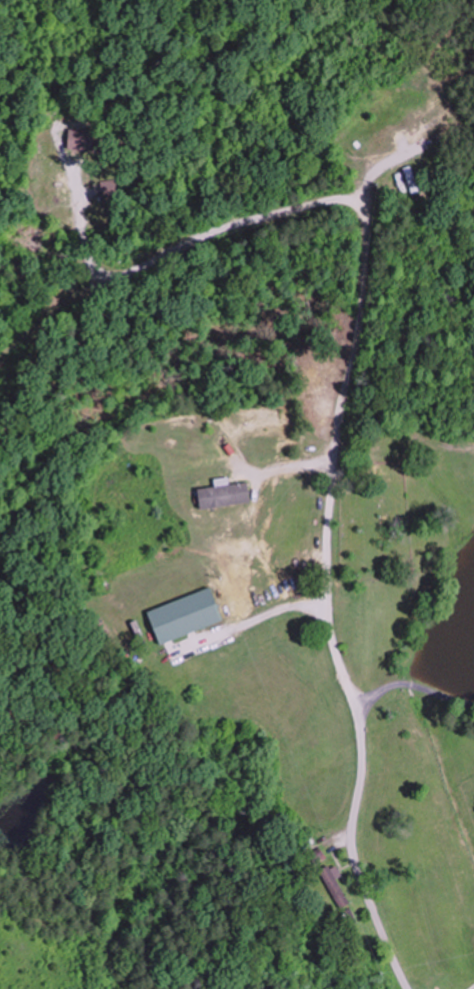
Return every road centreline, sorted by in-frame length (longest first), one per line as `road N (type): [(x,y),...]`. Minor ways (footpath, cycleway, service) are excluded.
road 1 (residential): [(410,988),(356,855),(360,686),(336,630),(326,548),(367,208),(349,192),(264,213),(123,274),(94,278)]

